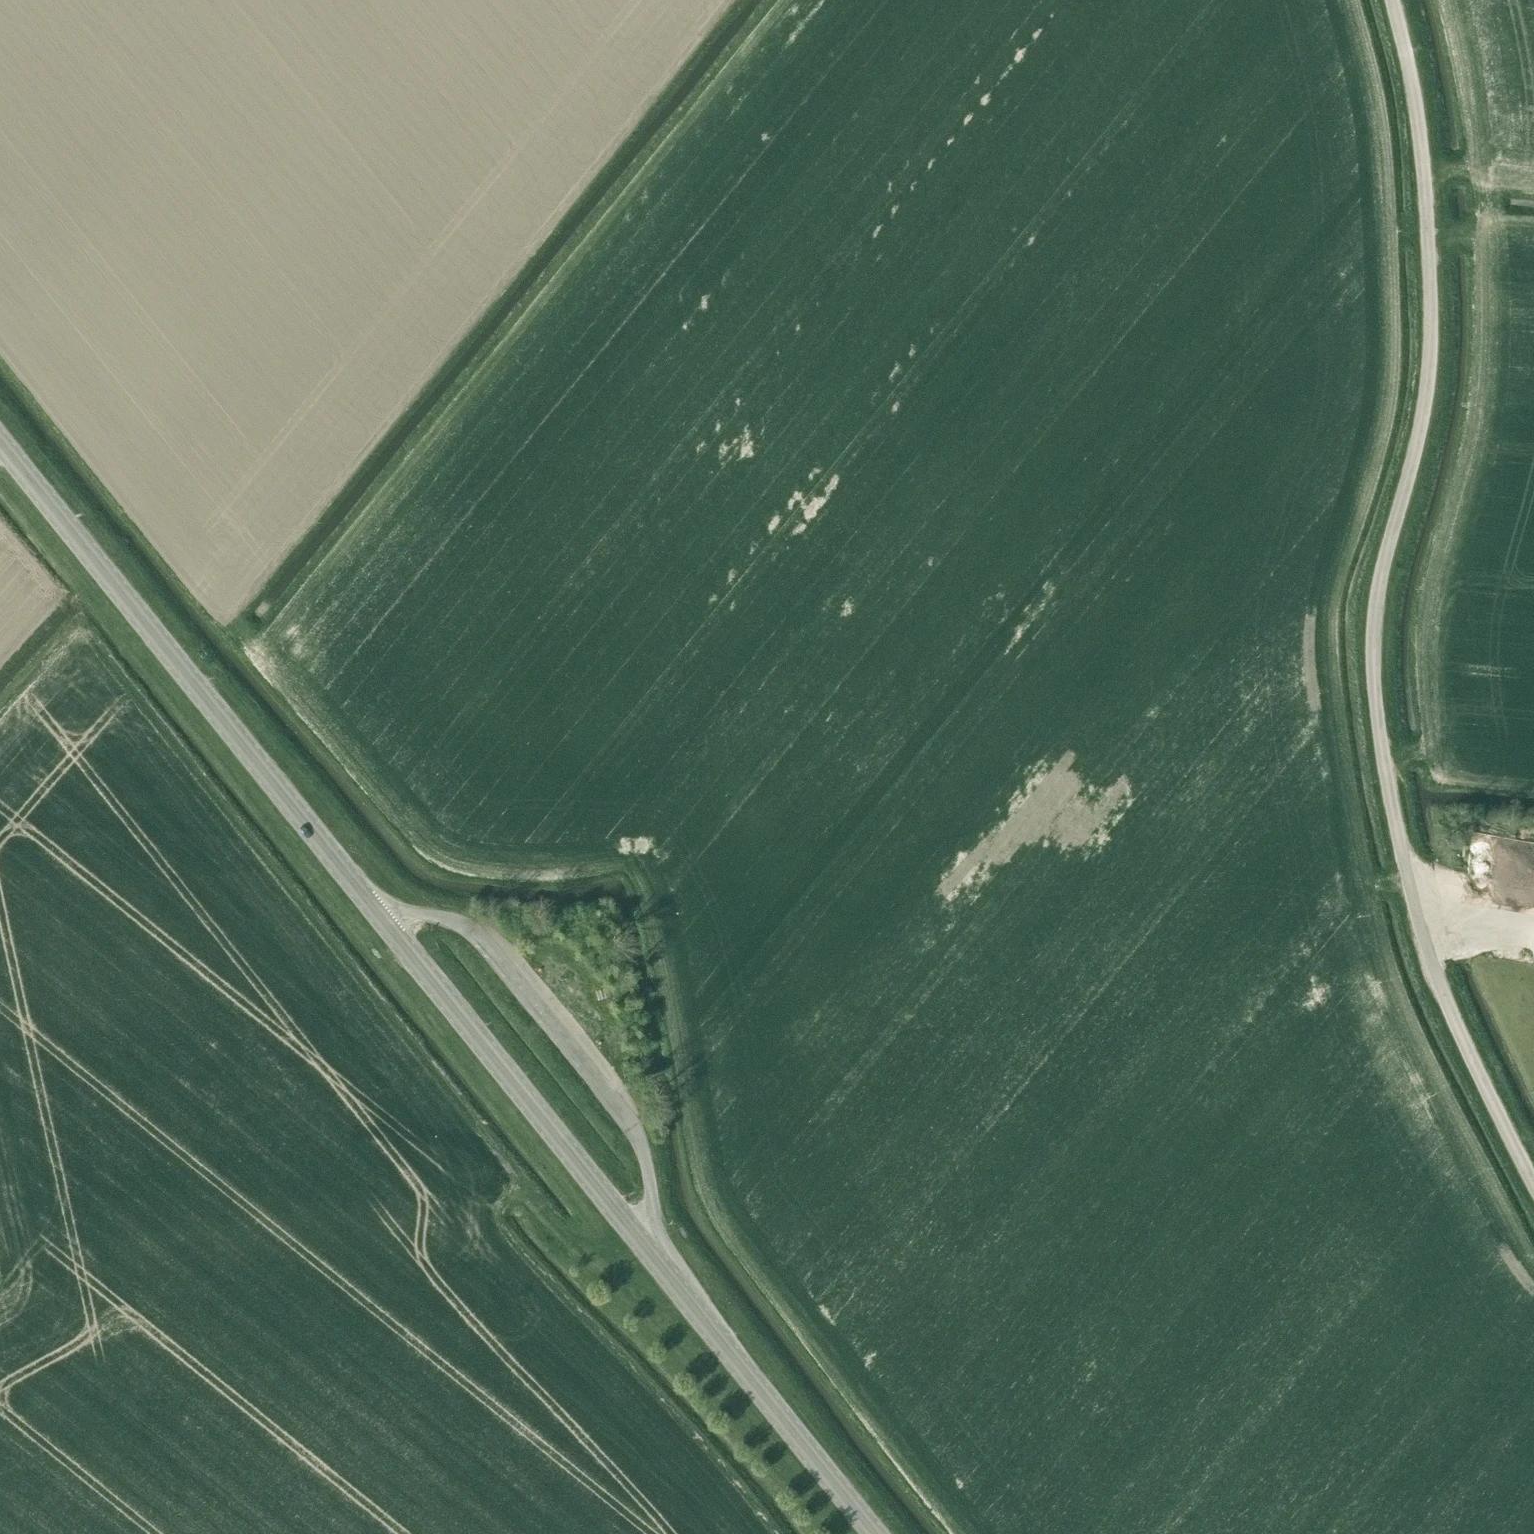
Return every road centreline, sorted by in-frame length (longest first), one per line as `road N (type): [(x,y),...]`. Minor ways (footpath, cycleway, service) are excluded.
road 1 (primary): [(877,1533),(0,441)]
road 2 (unclassified): [(1533,1182),(1424,942),(1373,703),(1374,598),(1420,429),(1431,332),(1421,150),(1393,0)]

